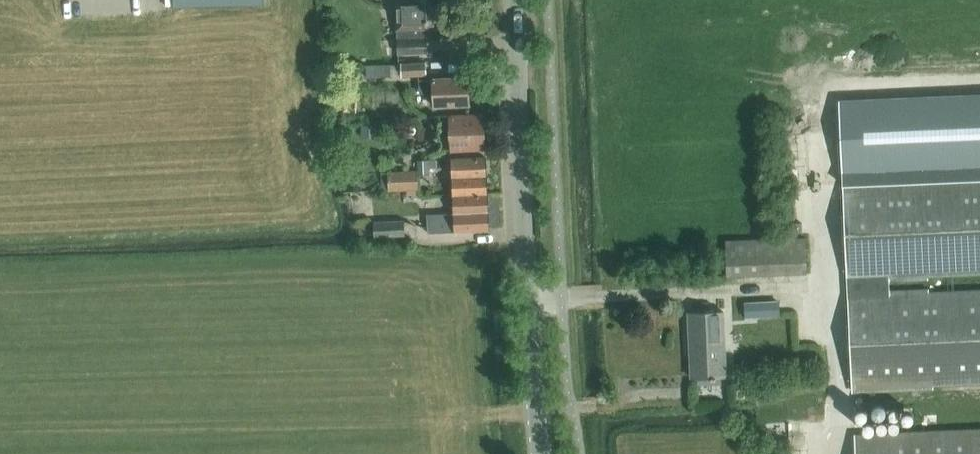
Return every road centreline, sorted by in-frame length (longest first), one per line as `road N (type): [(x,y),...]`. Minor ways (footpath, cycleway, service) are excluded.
road 1 (secondary): [(540,453),(514,0)]

